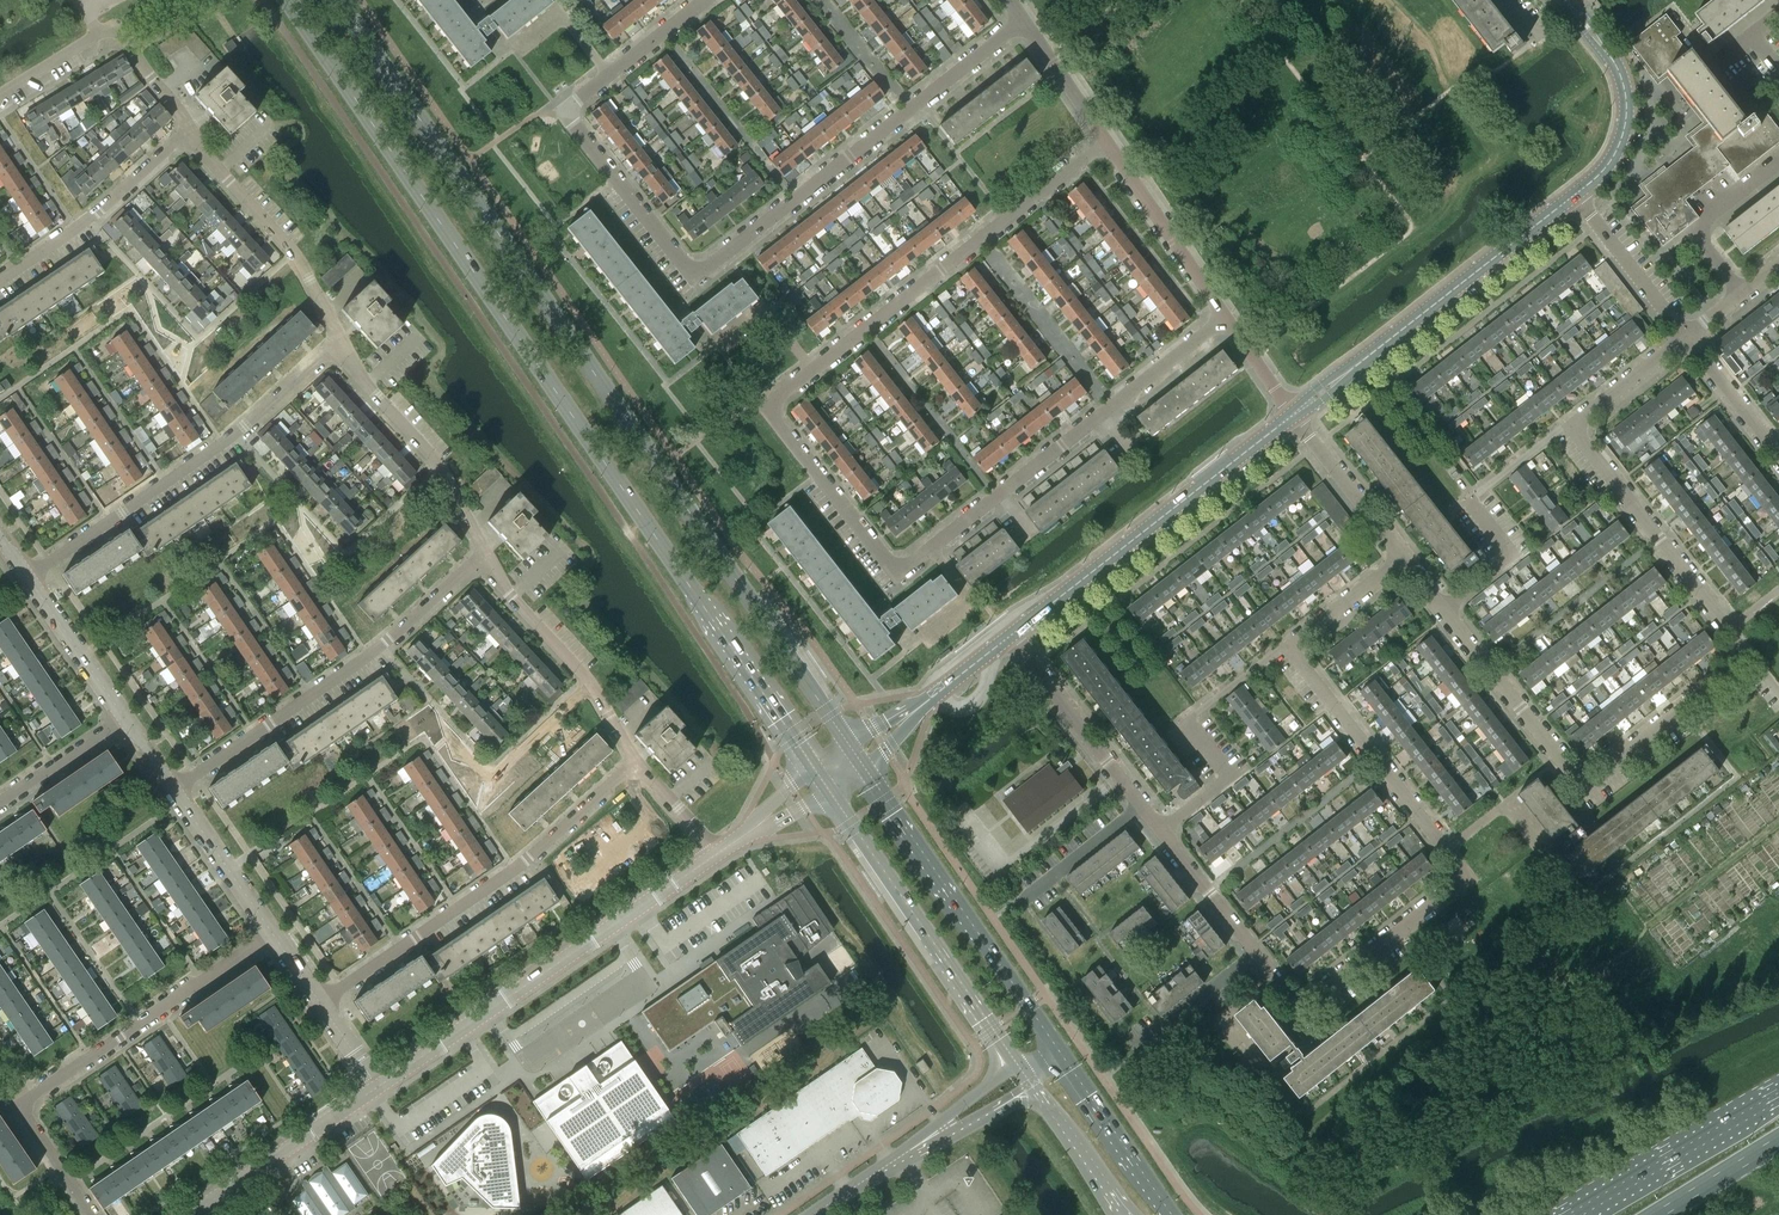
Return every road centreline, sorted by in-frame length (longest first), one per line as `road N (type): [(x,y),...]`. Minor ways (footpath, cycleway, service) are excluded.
road 1 (secondary): [(287,0),(822,782)]
road 2 (secondary): [(859,755),(337,0)]
road 3 (residential): [(898,564),(771,406),(778,392),(1107,141)]
road 4 (residential): [(1275,977),(1290,997),(1306,996),(1460,875),(1290,646)]
road 5 (residential): [(1585,779),(1751,655),(1573,426)]
road 6 (residential): [(95,1214),(29,1121),(28,1104),(273,933)]
road 7 (residential): [(898,564),(912,561),(1226,316)]
road 8 (residential): [(697,271),(1024,20)]
road 9 (tertiary): [(378,1086),(715,853)]
road 10 (residential): [(321,1003),(514,869),(633,763)]
road 11 (residential): [(27,576),(236,436),(340,342)]
road 12 (residential): [(174,790),(378,648),(487,559)]
road 13 (residential): [(697,271),(569,113),(701,0)]
road 14 (tertiary): [(1010,636),(1293,414)]
road 15 (tertiary): [(1293,414),(1576,196)]
road 16 (secondary): [(1059,1049),(859,755)]
road 17 (secondary): [(822,782),(1017,1064)]
road 18 (residential): [(1444,609),(1512,557),(1469,500),(1573,426)]
road 19 (residential): [(1161,830),(1230,776),(1188,722),(1290,646)]
road 20 (residential): [(487,559),(435,460),(377,398),(340,342)]
road 21 (residential): [(340,342),(292,254),(191,130)]
road 22 (residential): [(633,763),(586,680),(487,559)]
road 23 (residential): [(0,279),(87,220),(191,130)]
road 24 (tertiary): [(1576,196),(1613,157),(1624,114),(1623,74),(1564,0)]
road 25 (tertiary): [(190,1214),(378,1086)]
road 26 (trunk): [(1778,1100),(1582,1214)]
road 27 (residential): [(1585,779),(1572,774),(1444,609)]
road 28 (residential): [(1142,806),(1010,636)]
road 29 (residential): [(1226,316),(1107,141)]
road 30 (secondary): [(1172,1214),(1059,1049)]
road 31 (tertiary): [(859,755),(1010,636)]
road 32 (residential): [(1404,558),(1293,414)]
road 33 (residential): [(1687,336),(1576,196)]
road 34 (residential): [(1740,294),(1697,235),(1778,171)]
road 35 (residential): [(273,933),(174,790)]
road 36 (residential): [(124,718),(27,576)]
road 37 (residential): [(1257,954),(1161,830)]
road 38 (secondary): [(1032,1086),(1121,1214)]
road 39 (residential): [(1257,954),(1134,1048)]
road 40 (residential): [(0,97),(90,39),(114,36),(131,52)]
road 41 (track): [(1659,918),(1778,825)]
road 42 (residential): [(0,803),(124,718)]
road 43 (residential): [(1142,806),(1024,899)]
road 44 (residential): [(1778,454),(1687,336)]
road 45 (unclassified): [(901,1156),(1032,1086)]
road 46 (unclassified): [(1017,1064),(901,1156)]
road 47 (residential): [(1107,141),(1024,20)]
road 48 (residential): [(1573,426),(1687,336)]
road 49 (residential): [(1290,646),(1404,558)]
road 50 (trunk): [(1666,1214),(1778,1145)]
road 51 (tertiary): [(715,853),(822,782)]
road 52 (residential): [(715,853),(633,763)]

